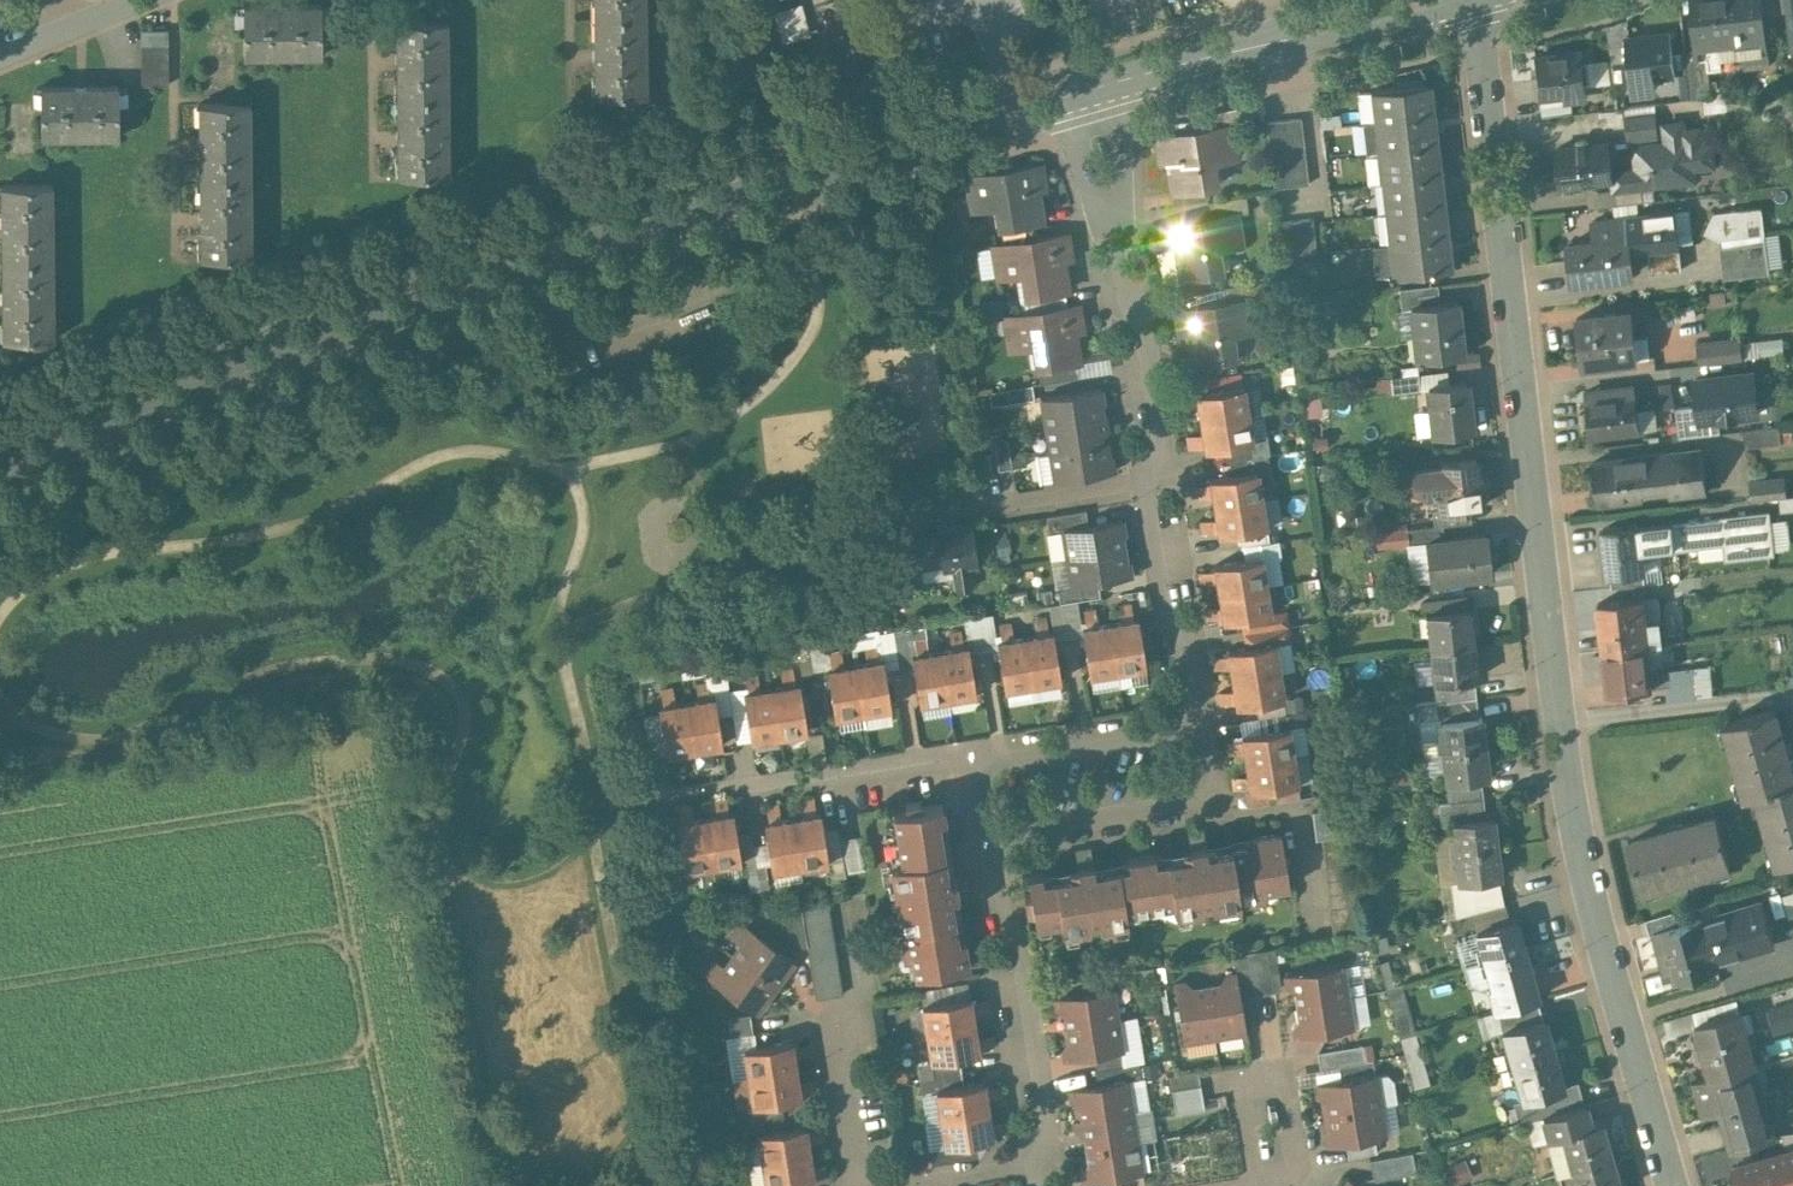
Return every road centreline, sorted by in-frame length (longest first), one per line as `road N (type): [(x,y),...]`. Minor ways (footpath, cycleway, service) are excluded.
road 1 (residential): [(1680,1185),(1577,834),(1471,0)]
road 2 (tertiary): [(1089,89),(611,238),(317,343),(0,477)]
road 3 (residential): [(1089,89),(1152,484)]
road 4 (tertiary): [(1430,0),(1089,89)]
road 5 (residential): [(844,1021),(868,1185),(1039,1160)]
road 6 (residential): [(986,846),(1039,1160)]
road 7 (residential): [(1189,715),(1203,809),(986,846)]
road 8 (residential): [(668,790),(971,752)]
road 9 (residential): [(1260,1185),(1242,1080),(1280,1074),(1295,1175)]
road 10 (residential): [(1152,484),(1189,715)]
road 11 (residential): [(971,752),(1189,715)]
road 12 (residential): [(1152,484),(972,510)]

